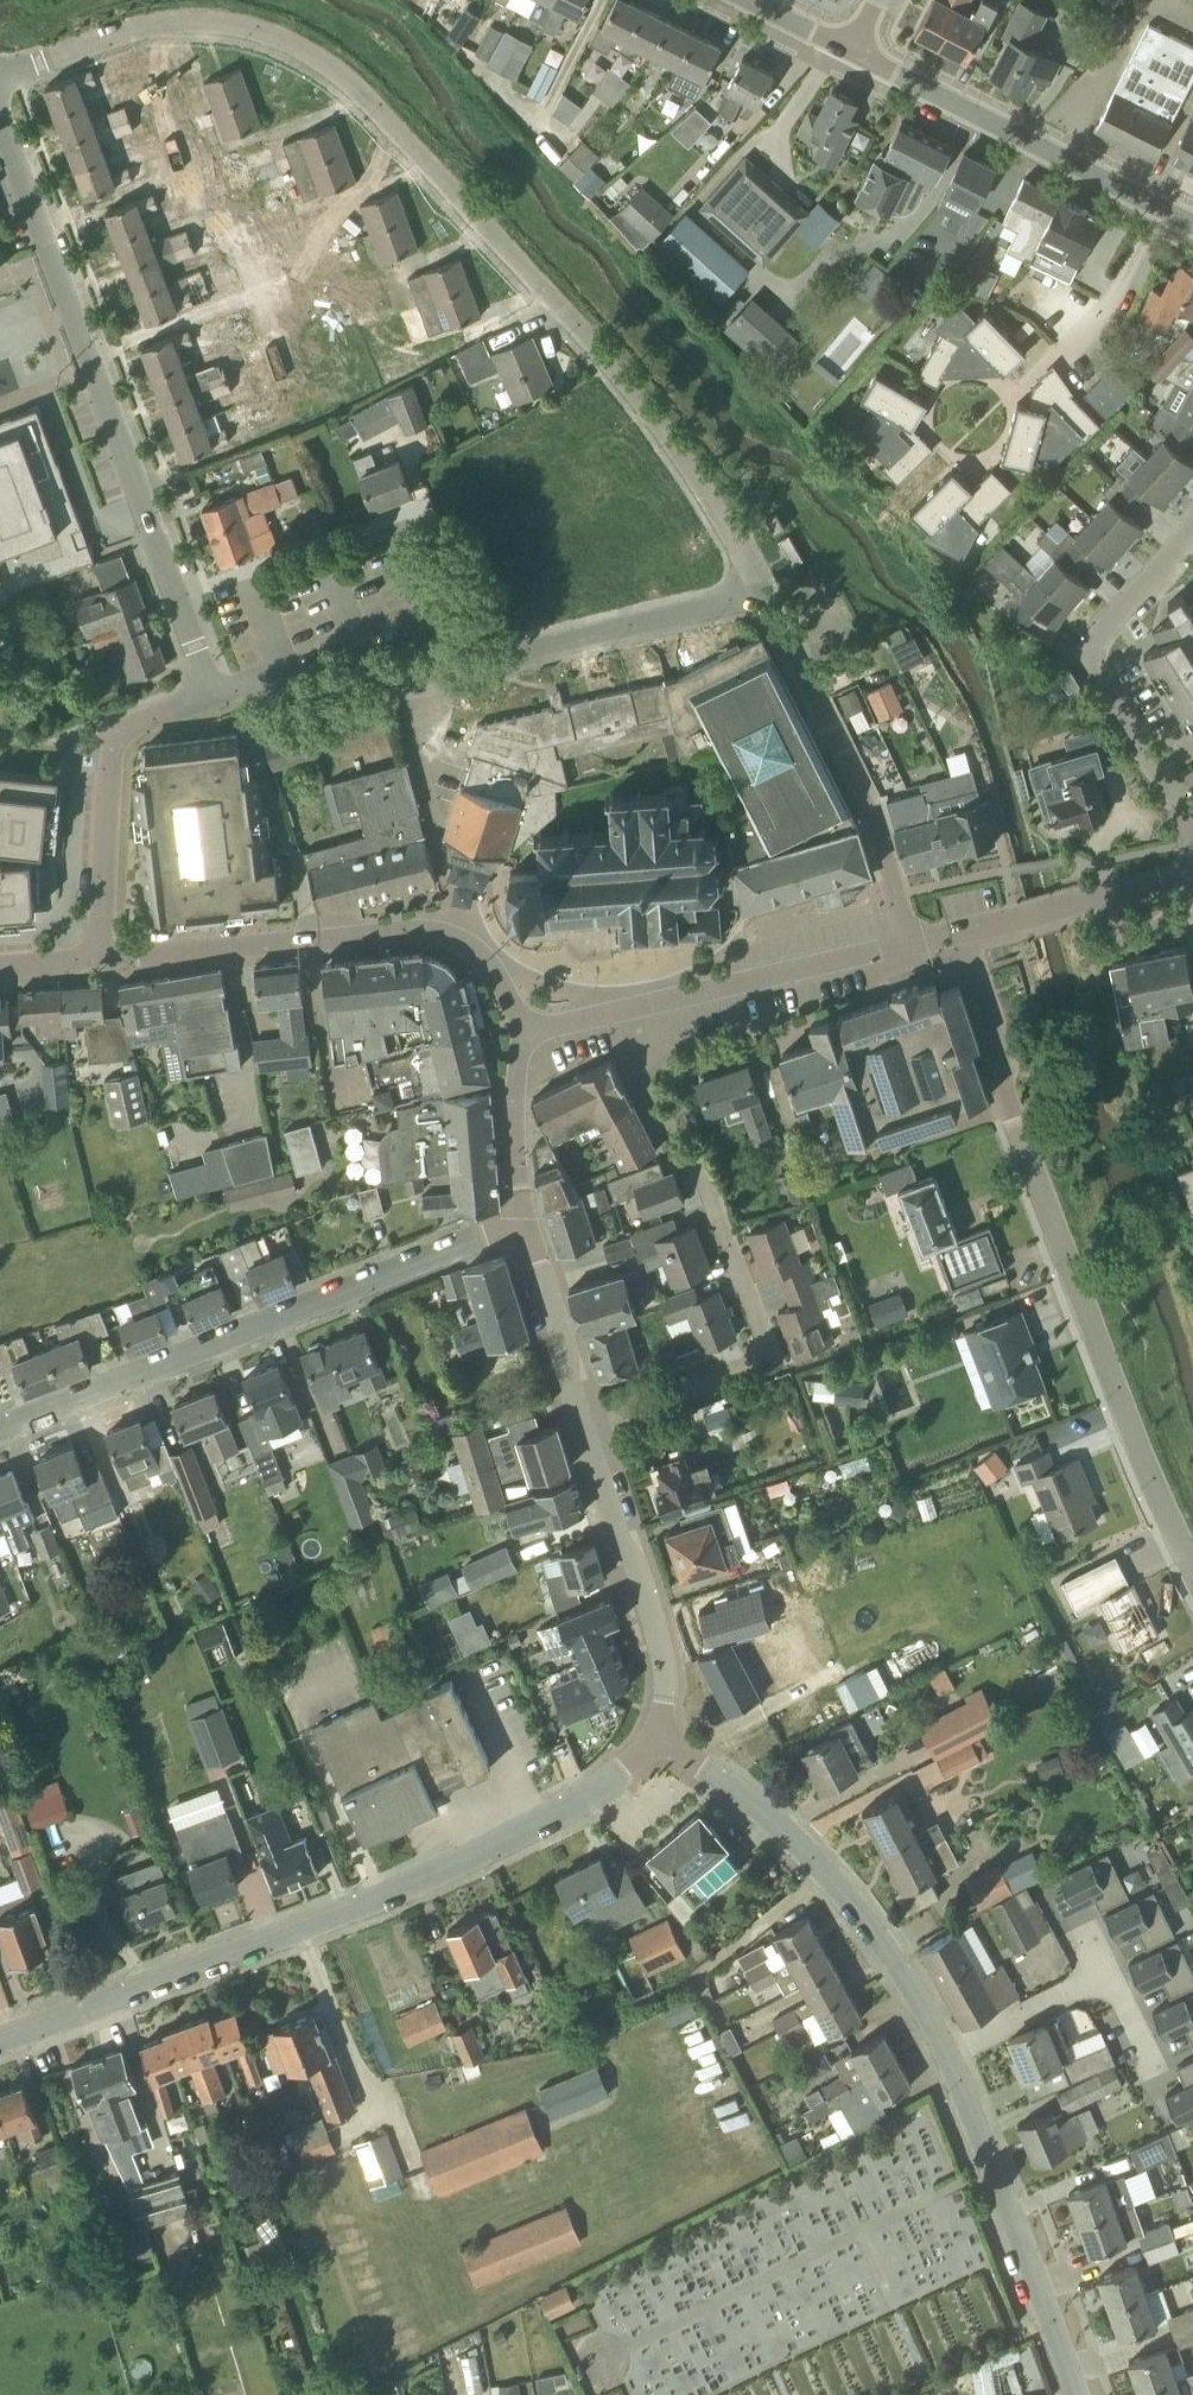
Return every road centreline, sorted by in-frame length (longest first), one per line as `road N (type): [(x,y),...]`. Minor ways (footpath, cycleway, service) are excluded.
road 1 (residential): [(762,592),(654,416),(372,102),(327,65),(267,33),(207,21),(140,28)]
road 2 (residential): [(1074,2394),(967,2102),(898,1964),(780,1826),(657,1735)]
road 3 (residential): [(0,2041),(422,1882),(585,1800),(657,1735)]
road 4 (residential): [(1192,1571),(1010,1103),(966,930)]
road 5 (residential): [(210,690),(0,117)]
road 6 (residential): [(0,1429),(526,1223)]
road 7 (residential): [(522,1031),(495,972),(464,943),(433,931),(138,952),(98,945)]
road 8 (residential): [(585,1433),(744,1377),(764,1349),(692,1145)]
road 9 (residential): [(522,1031),(907,944)]
road 10 (residential): [(907,944),(872,812),(762,592)]
road 11 (tertiary): [(1192,222),(851,50)]
road 12 (residential): [(1192,834),(1095,675),(1092,655),(1112,615),(1192,525)]
road 13 (residential): [(426,675),(762,592)]
road 14 (residential): [(210,690),(126,727),(114,740),(98,945)]
road 15 (residential): [(657,1735),(661,1650),(585,1433)]
road 16 (residential): [(966,930),(1192,866)]
road 17 (residential): [(585,1433),(526,1223)]
road 18 (residential): [(426,675),(210,690)]
road 19 (residential): [(526,1223),(513,1118),(522,1031)]
road 20 (residential): [(0,79),(140,28)]

